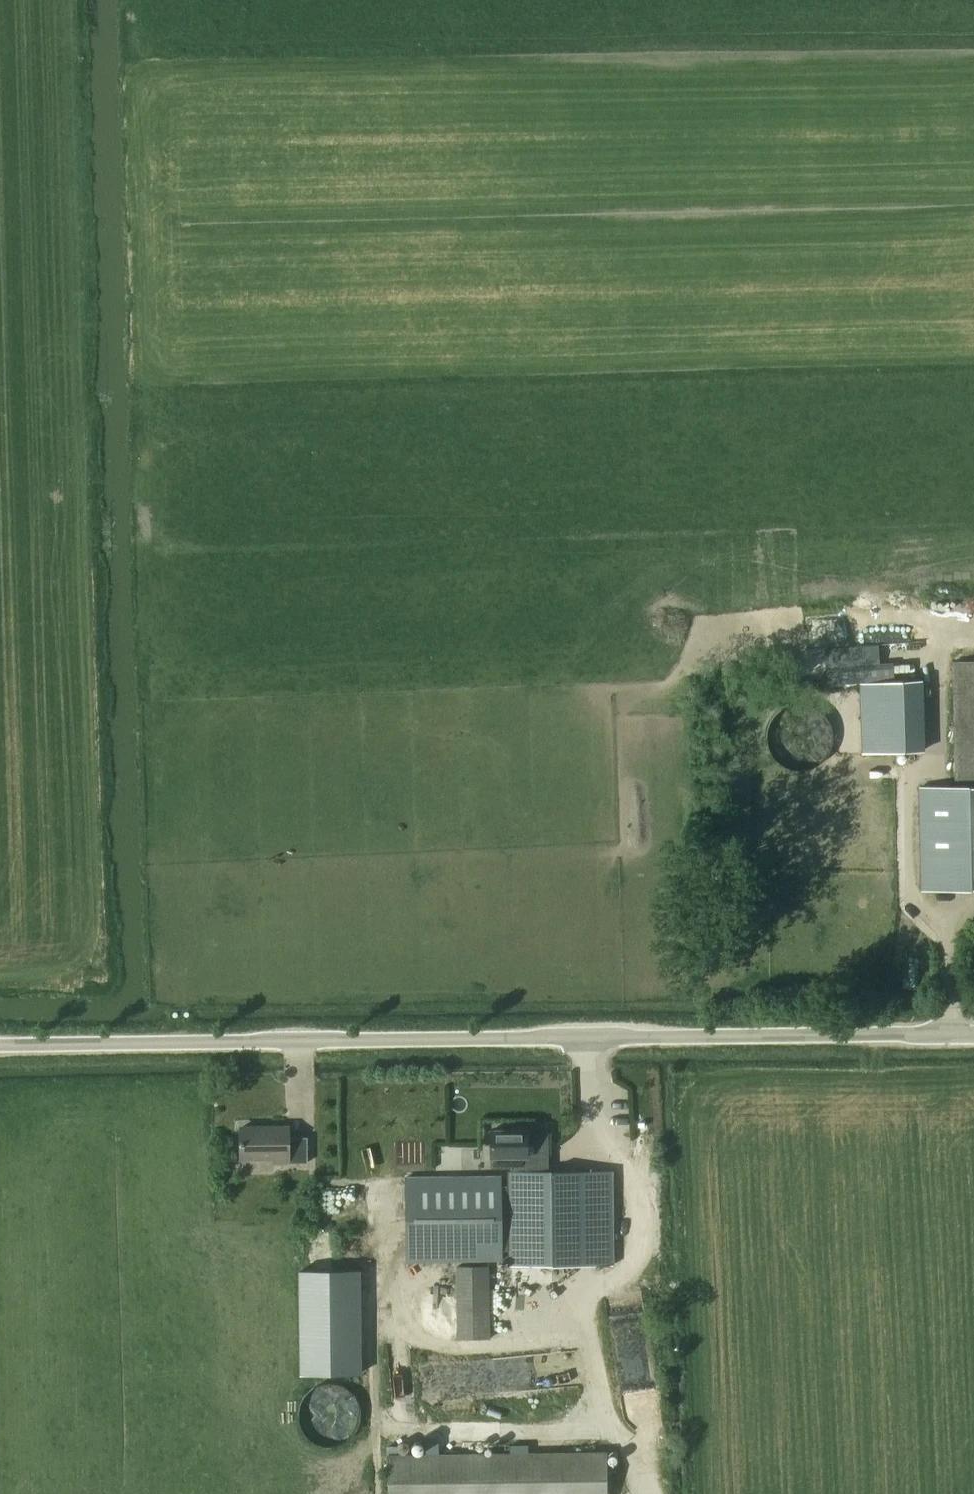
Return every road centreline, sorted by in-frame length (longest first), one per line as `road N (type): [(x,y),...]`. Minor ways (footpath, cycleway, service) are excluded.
road 1 (unclassified): [(0,1047),(973,1034)]

